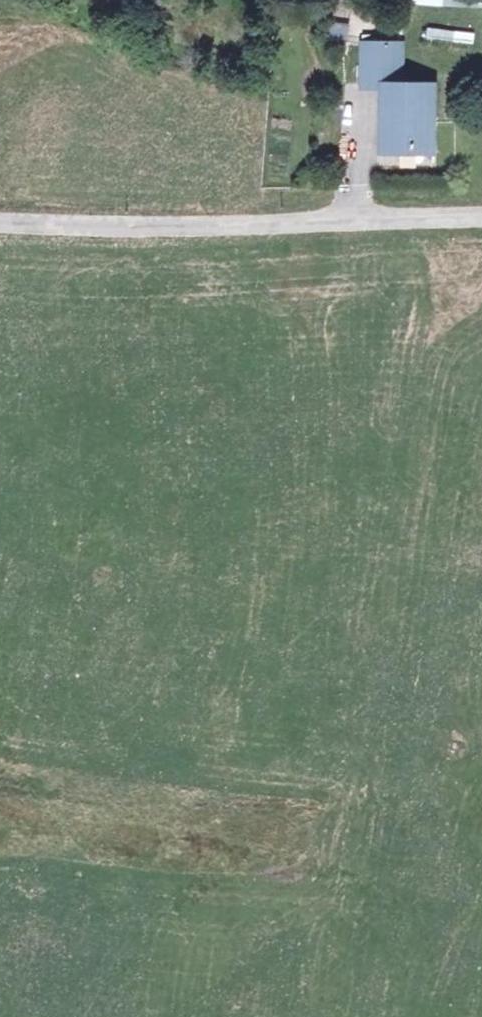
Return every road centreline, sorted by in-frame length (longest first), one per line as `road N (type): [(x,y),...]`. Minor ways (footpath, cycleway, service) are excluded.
road 1 (residential): [(0,224),(481,216)]

